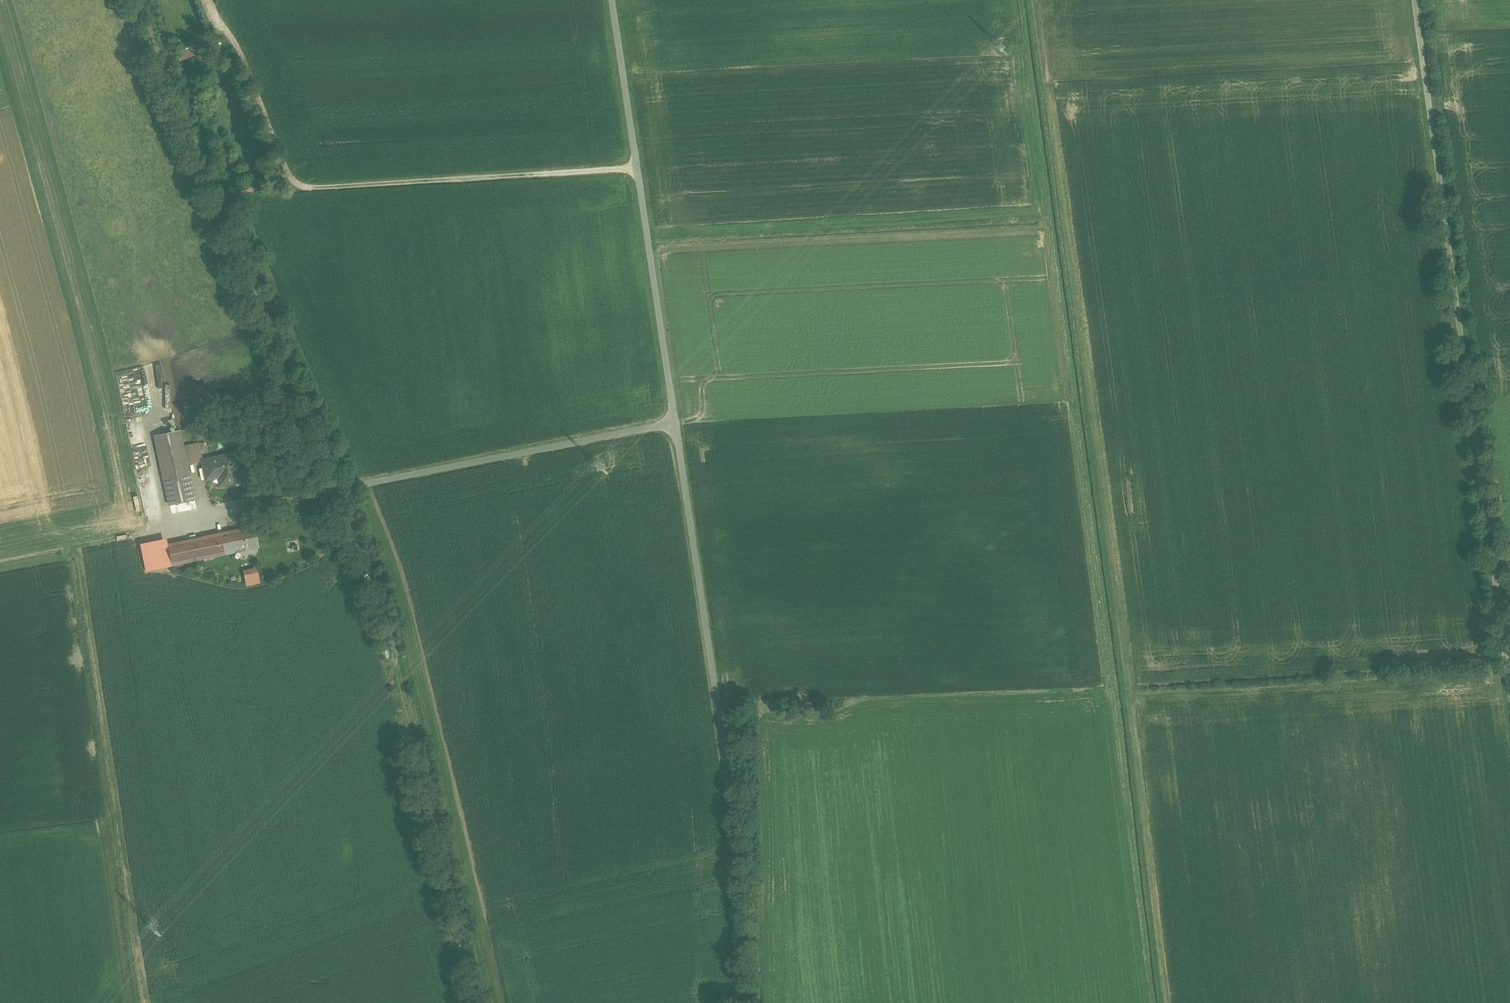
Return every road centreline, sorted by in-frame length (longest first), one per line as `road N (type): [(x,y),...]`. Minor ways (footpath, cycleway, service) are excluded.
road 1 (unclassified): [(1509,687),(1414,0)]
road 2 (unclassified): [(674,424),(727,762),(738,1002)]
road 3 (unclassified): [(674,424),(153,528)]
road 4 (unclassified): [(611,0),(674,424)]
road 5 (track): [(153,528),(0,572)]

